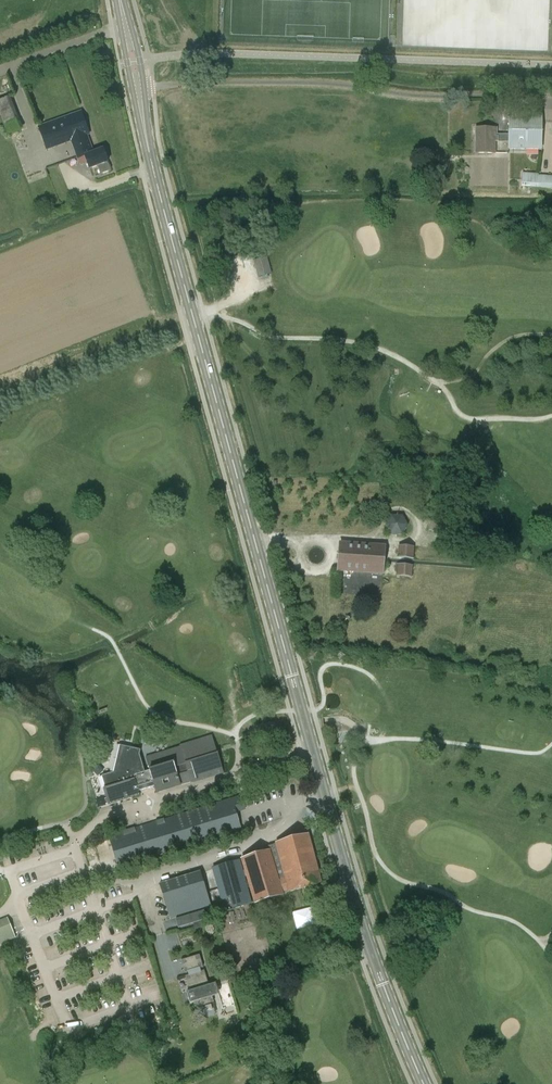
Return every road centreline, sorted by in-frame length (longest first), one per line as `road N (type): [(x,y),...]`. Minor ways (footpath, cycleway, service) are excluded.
road 1 (tertiary): [(424,1083),(339,846),(148,148),(121,0)]

